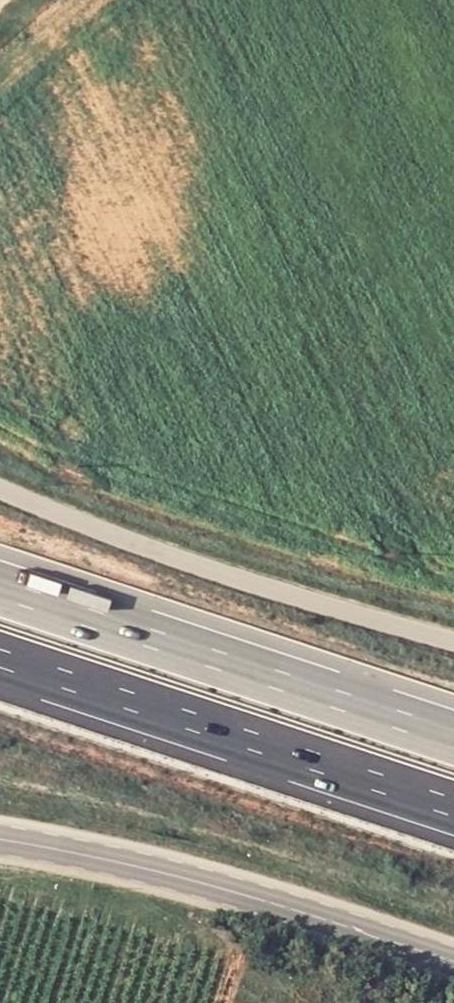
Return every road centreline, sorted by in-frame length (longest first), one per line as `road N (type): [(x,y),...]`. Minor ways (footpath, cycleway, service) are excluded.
road 1 (unclassified): [(0,488),(354,618),(453,641)]
road 2 (motorway): [(0,655),(453,805)]
road 3 (motorway): [(453,733),(0,586)]
road 4 (tertiary): [(453,960),(304,910),(0,837)]

